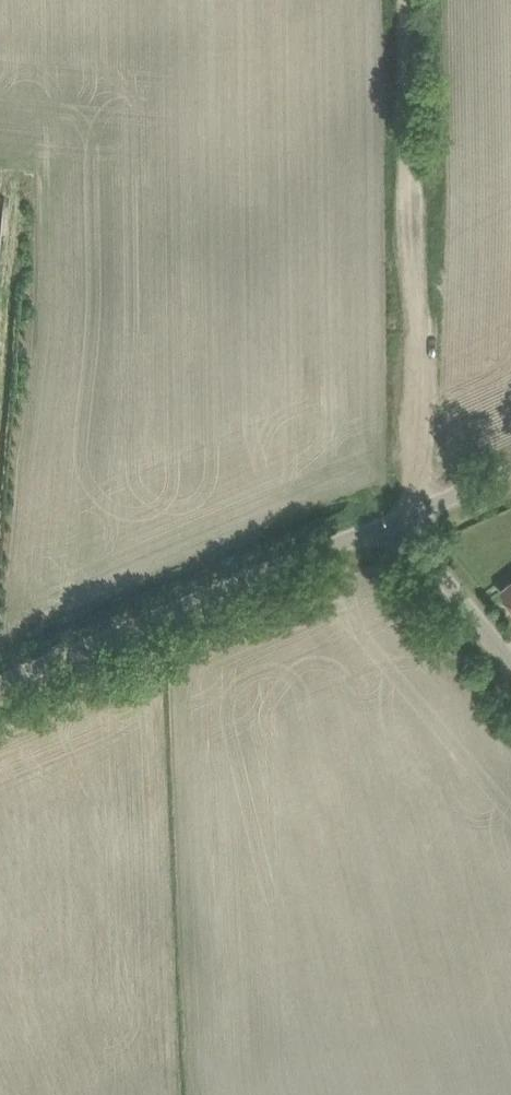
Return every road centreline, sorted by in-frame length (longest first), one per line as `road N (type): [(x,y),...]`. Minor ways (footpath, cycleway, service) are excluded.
road 1 (track): [(407,0),(414,518)]
road 2 (unclassified): [(414,518),(0,670)]
road 3 (unclassified): [(510,644),(439,560),(414,518)]

